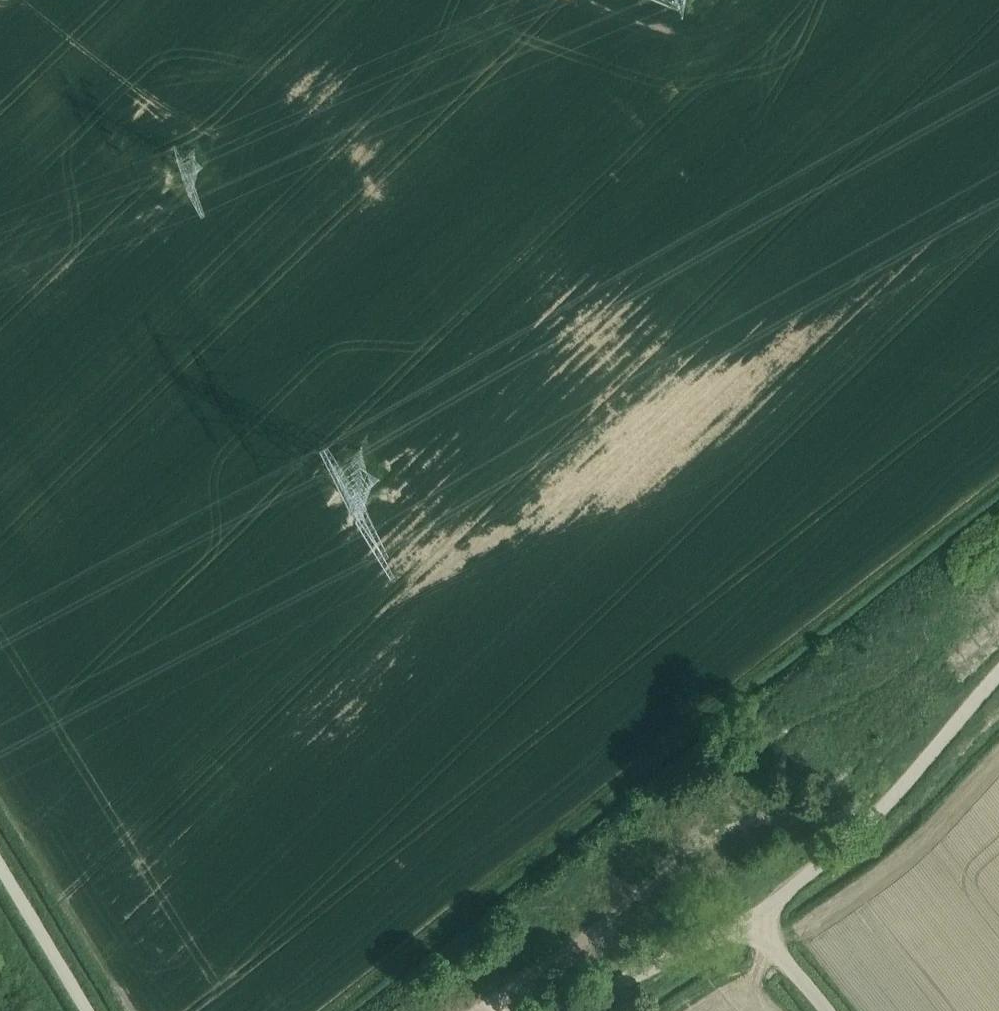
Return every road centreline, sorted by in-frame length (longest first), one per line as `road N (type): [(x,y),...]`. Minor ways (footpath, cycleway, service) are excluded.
road 1 (unclassified): [(755,920),(873,815),(998,670)]
road 2 (unclassified): [(547,1010),(755,920)]
road 3 (unclassified): [(92,1010),(0,860)]

